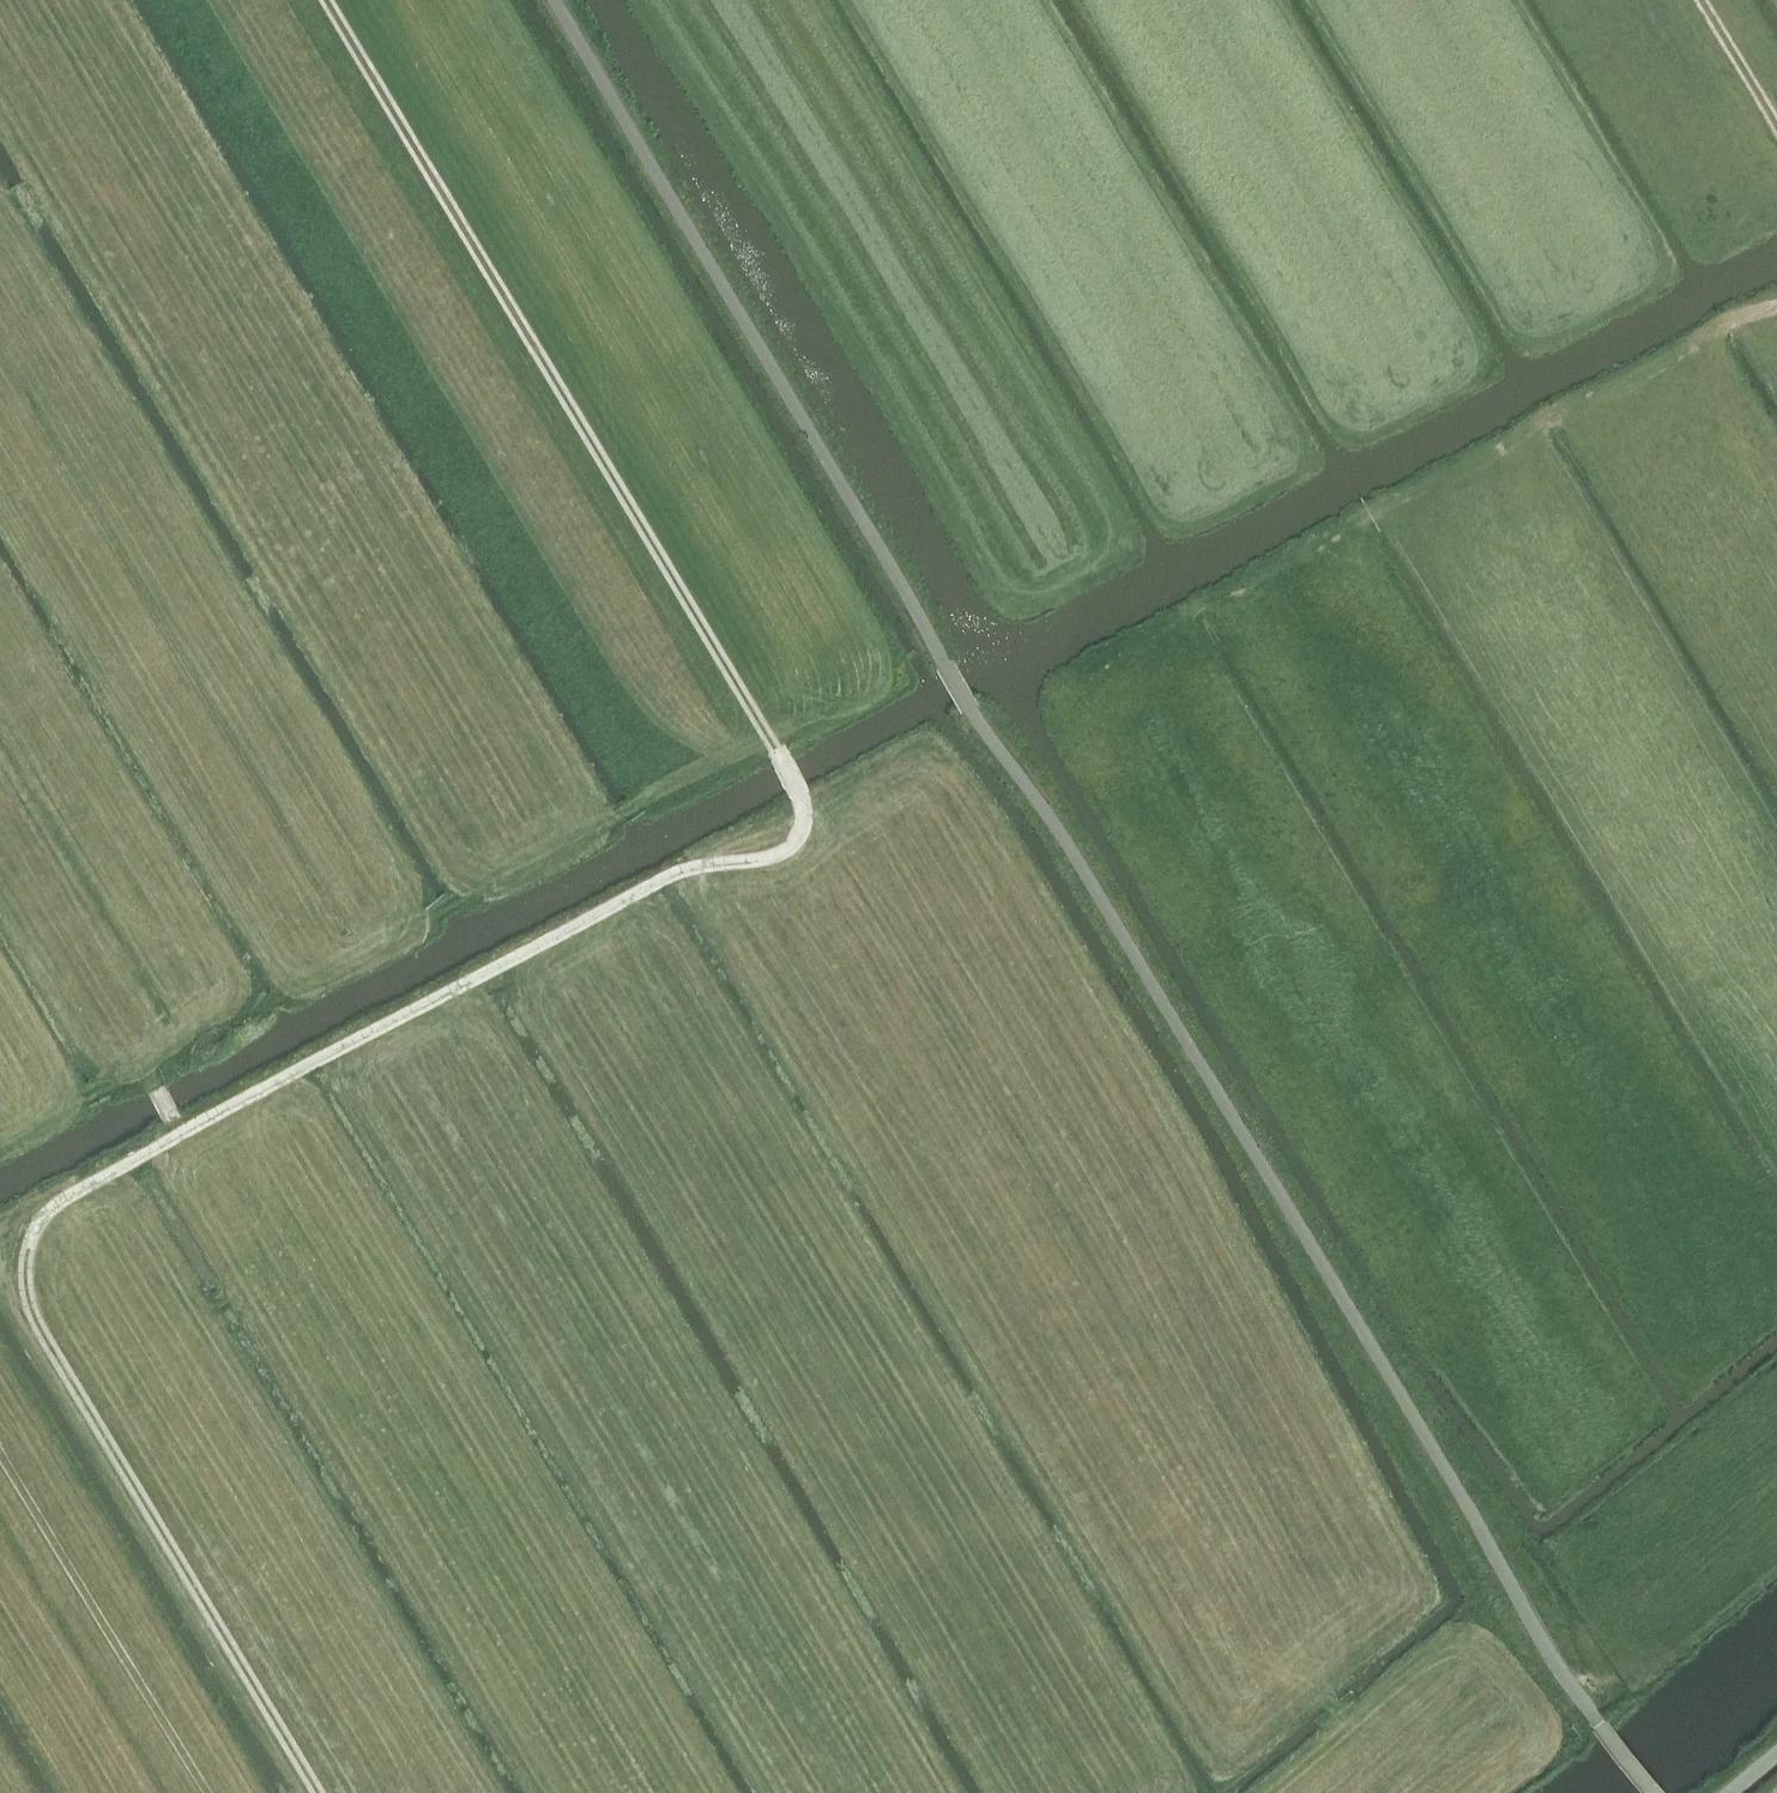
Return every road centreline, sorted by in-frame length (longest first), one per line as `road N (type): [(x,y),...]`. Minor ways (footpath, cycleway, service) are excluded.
road 1 (track): [(327,0),(775,748),(802,797),(803,823),(790,848),(766,859),(673,872),(67,1197),(31,1231),(24,1294),(49,1343),(319,1792)]
road 2 (track): [(1704,0),(1776,122)]

